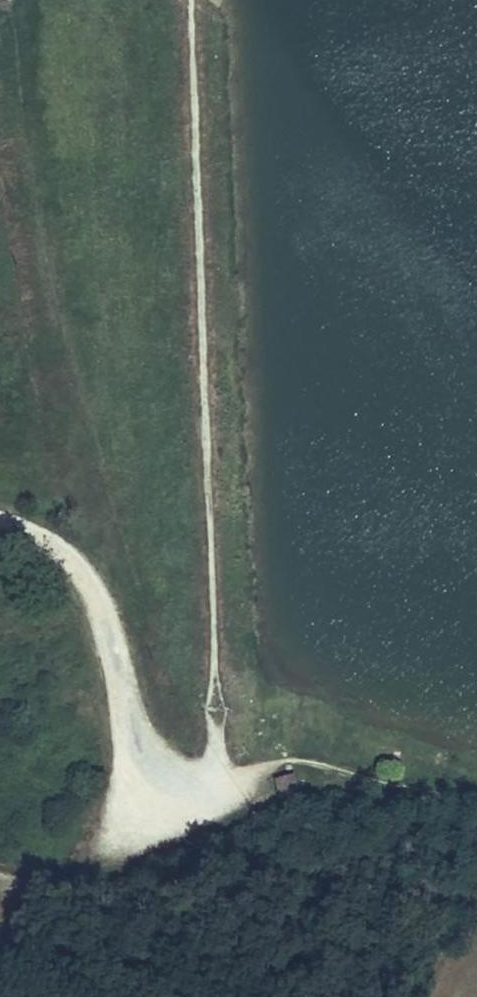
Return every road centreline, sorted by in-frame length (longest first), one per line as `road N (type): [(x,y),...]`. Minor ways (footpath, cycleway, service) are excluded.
road 1 (track): [(217,782),(191,0)]
road 2 (track): [(153,782),(181,788),(217,782),(288,760),(476,806)]

